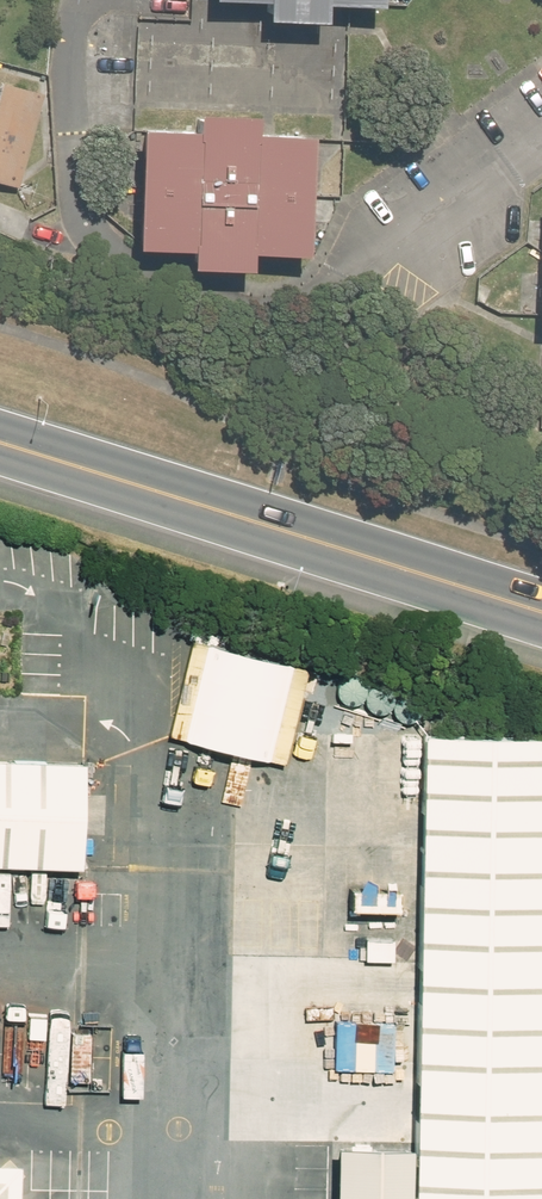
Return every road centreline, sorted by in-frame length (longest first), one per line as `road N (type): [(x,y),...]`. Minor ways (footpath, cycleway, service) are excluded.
road 1 (residential): [(79,0),(71,180),(125,264),(213,304),(313,299),(387,260),(541,143)]
road 2 (primary): [(541,614),(0,443)]

